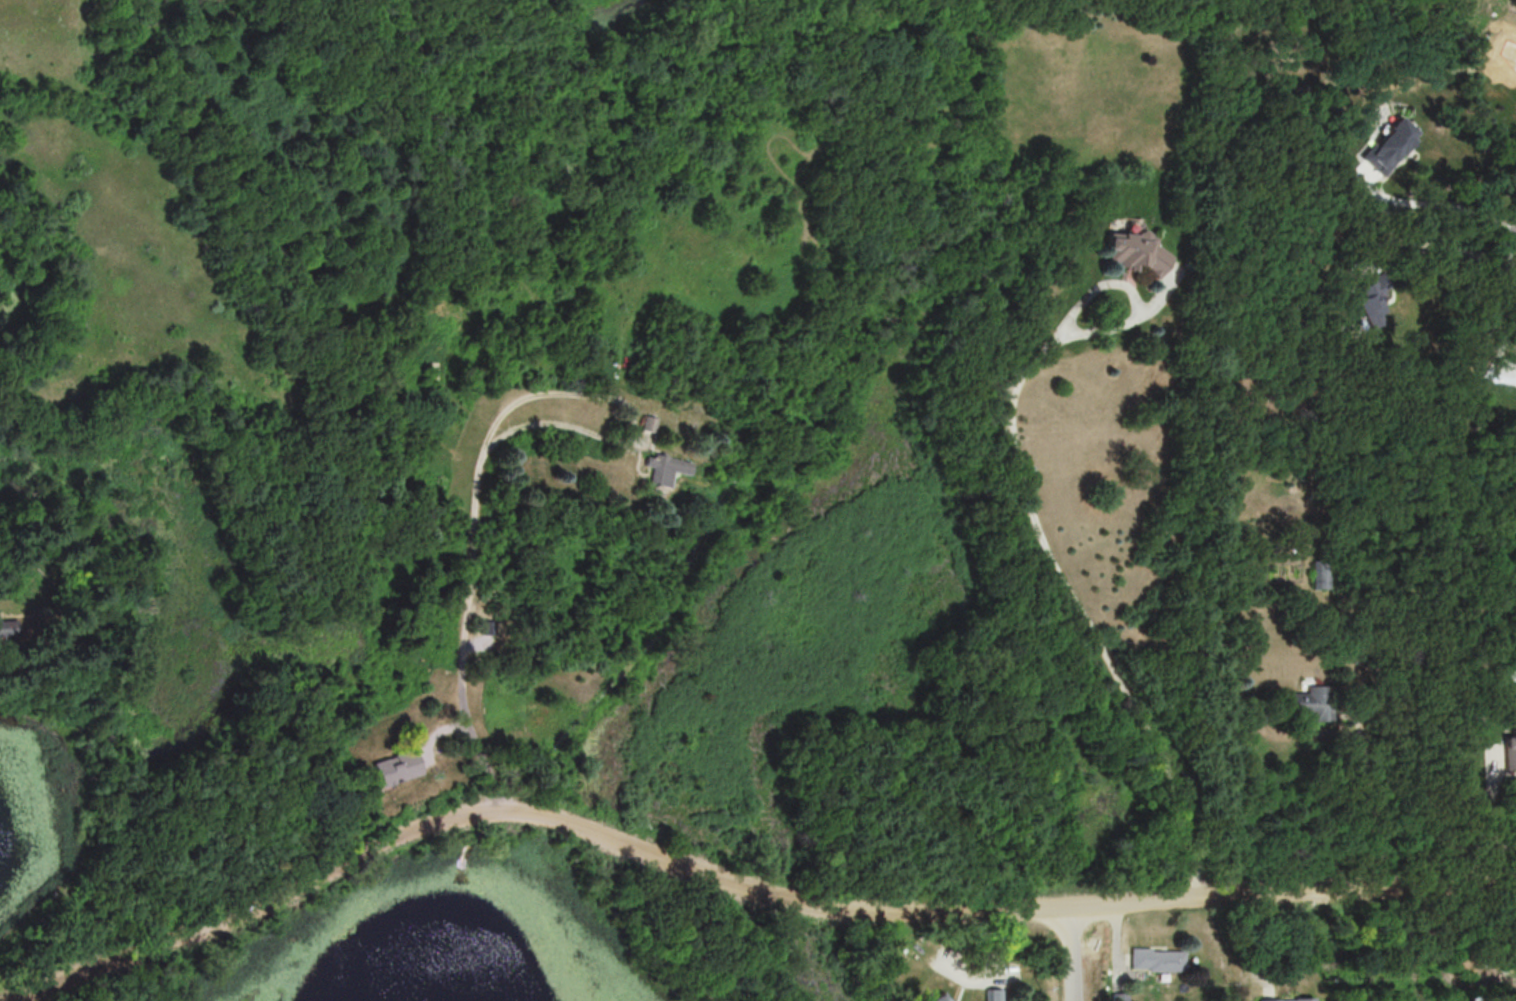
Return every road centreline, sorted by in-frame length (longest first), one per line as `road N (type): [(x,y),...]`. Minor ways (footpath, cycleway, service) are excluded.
road 1 (residential): [(1515,882),(982,912),(854,909),(714,879),(541,820),(481,815),(355,854),(229,921),(11,1000)]

